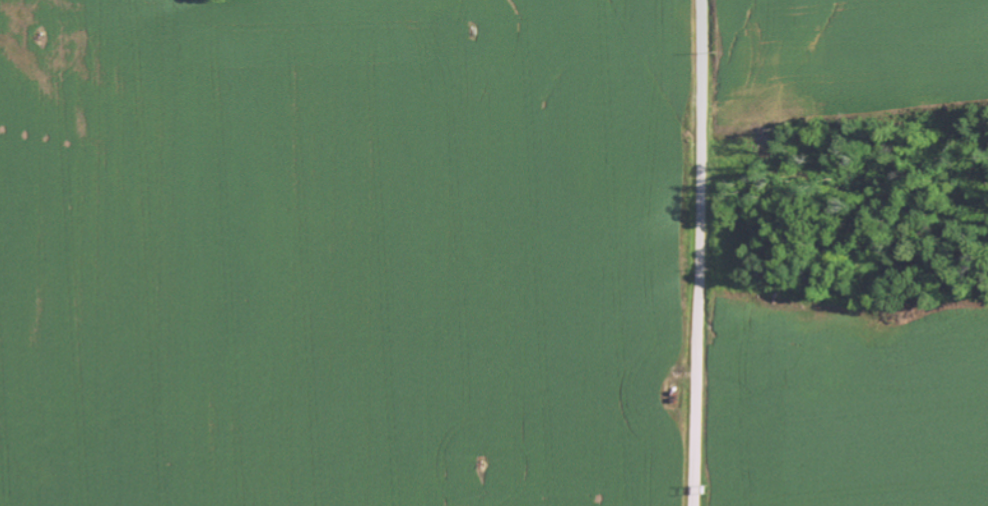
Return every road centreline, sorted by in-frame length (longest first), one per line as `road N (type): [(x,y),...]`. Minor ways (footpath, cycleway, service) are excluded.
road 1 (residential): [(695,505),(701,0)]

